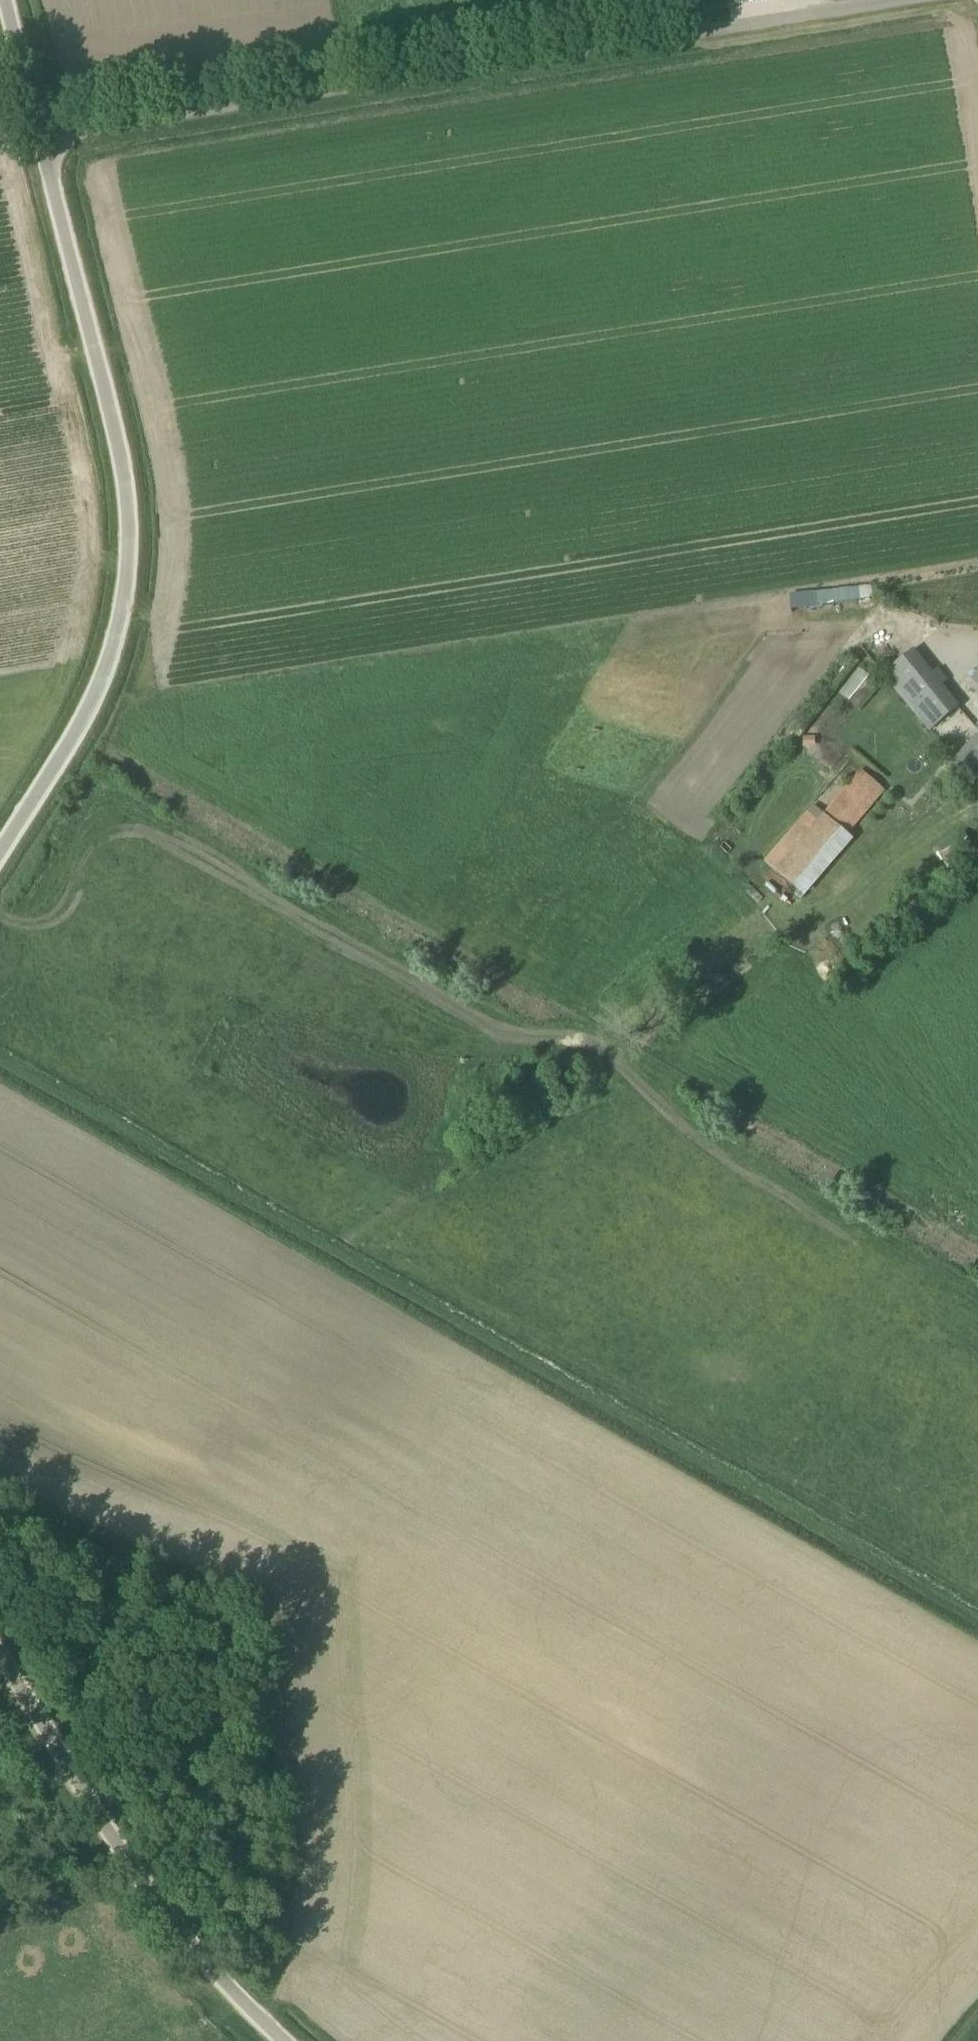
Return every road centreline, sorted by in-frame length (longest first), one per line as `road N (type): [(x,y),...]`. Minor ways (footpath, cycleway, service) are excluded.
road 1 (unclassified): [(46,144),(915,0)]
road 2 (unclassified): [(0,846),(92,704),(125,536),(121,465),(46,144)]
road 3 (unclassified): [(282,2040),(207,1962),(97,1811),(0,1647)]
road 4 (unclassified): [(46,144),(13,0)]

